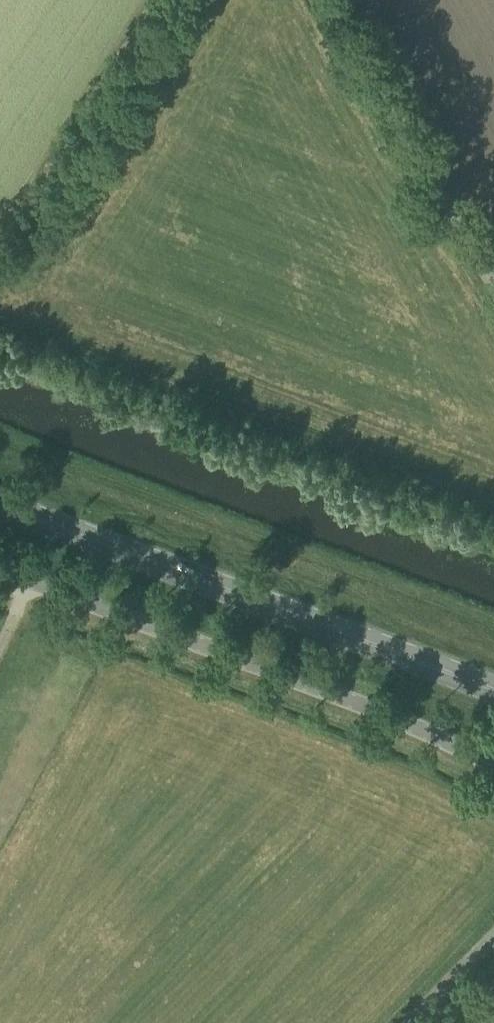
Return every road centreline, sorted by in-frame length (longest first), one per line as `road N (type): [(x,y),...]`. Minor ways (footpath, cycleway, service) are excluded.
road 1 (unclassified): [(493,767),(333,693),(0,571)]
road 2 (primary): [(493,690),(0,506)]
road 3 (unclassified): [(493,287),(331,0)]

